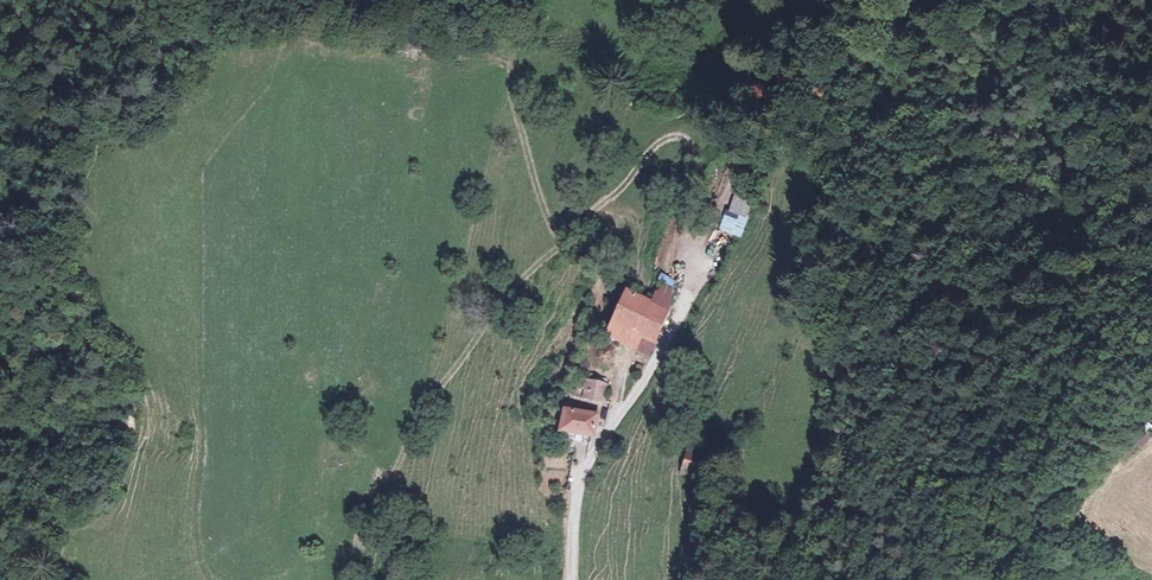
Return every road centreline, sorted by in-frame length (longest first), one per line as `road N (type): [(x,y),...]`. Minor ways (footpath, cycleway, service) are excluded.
road 1 (unclassified): [(705,239),(689,297),(653,367),(595,447),(578,493),(571,579)]
road 2 (track): [(959,0),(836,105),(744,163),(705,239)]
road 3 (track): [(560,247),(494,312),(434,397),(364,528)]
road 4 (track): [(744,163),(705,140),(667,137),(560,247)]
road 5 (track): [(510,67),(542,207),(560,247)]

